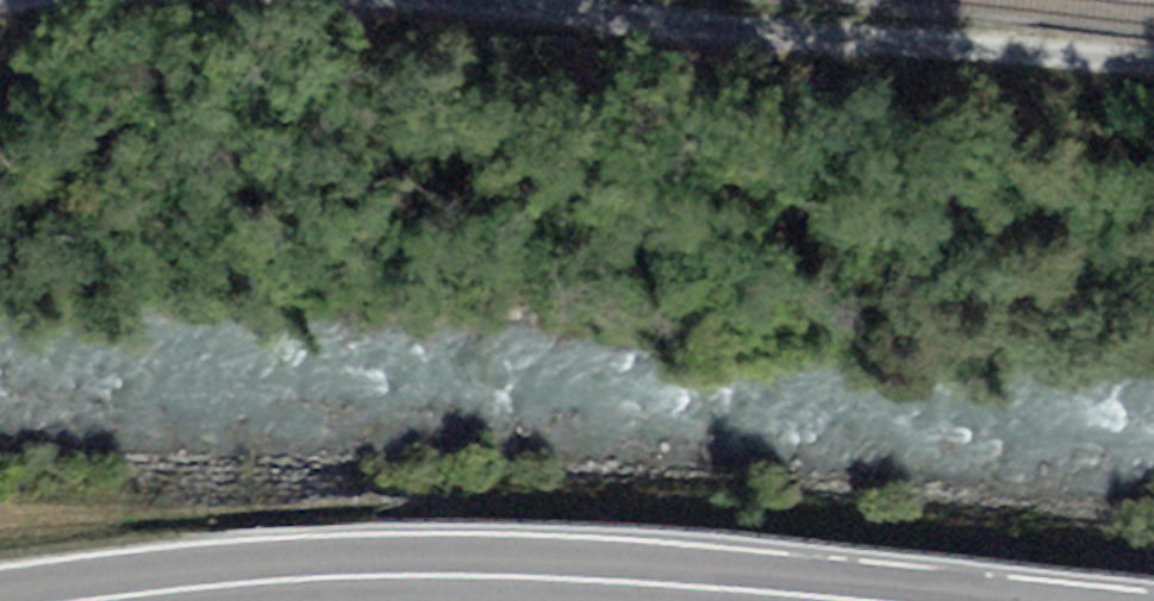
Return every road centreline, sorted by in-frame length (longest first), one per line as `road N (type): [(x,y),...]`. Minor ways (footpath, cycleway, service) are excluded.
road 1 (track): [(1153,74),(580,29),(347,0)]
road 2 (primary): [(863,600),(441,576),(89,600)]

